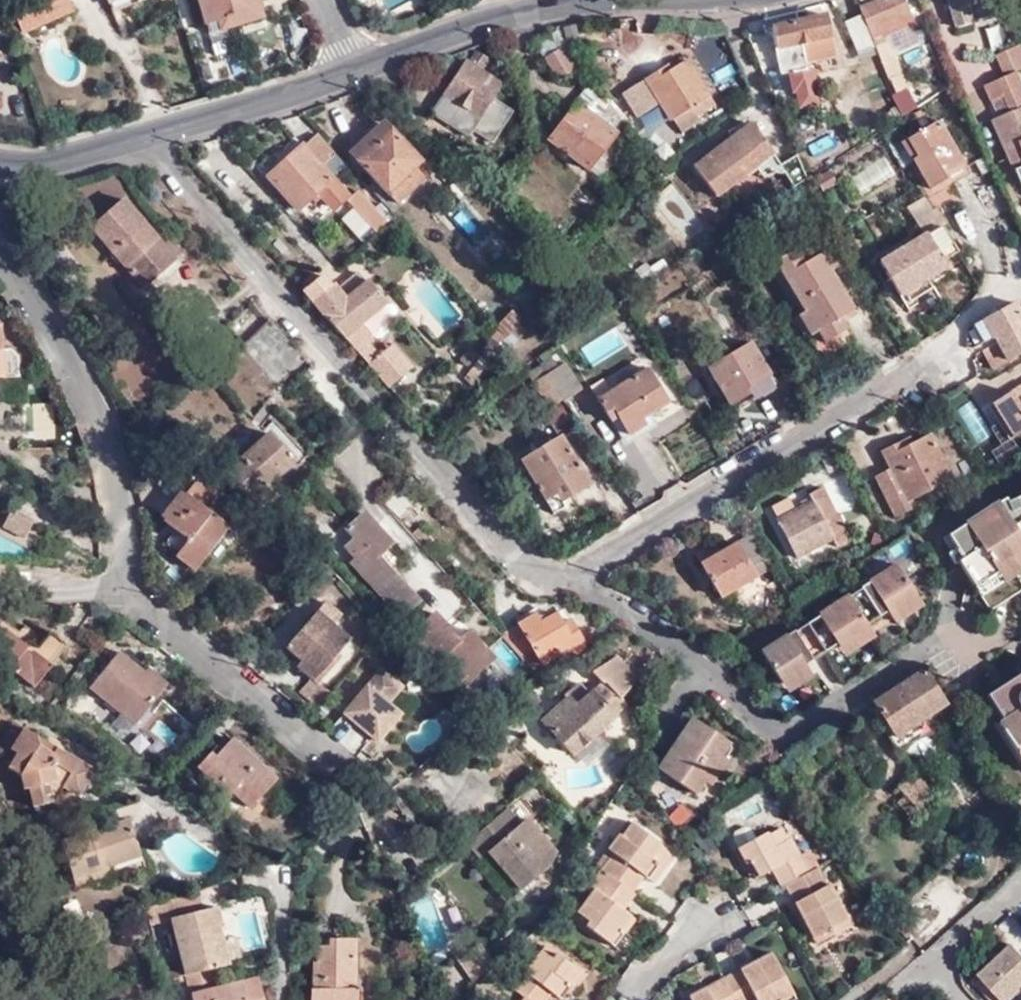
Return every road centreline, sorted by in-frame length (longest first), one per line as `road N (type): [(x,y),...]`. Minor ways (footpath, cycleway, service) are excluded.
road 1 (residential): [(145,137),(471,504),(517,550),(542,564),(603,558),(944,355),(975,311),(1020,287)]
road 2 (residential): [(0,252),(99,434),(125,587),(366,791)]
road 3 (tertiary): [(358,71),(478,24),(579,0)]
road 4 (tertiary): [(145,137),(358,71)]
road 5 (tertiary): [(0,162),(47,164),(145,137)]

